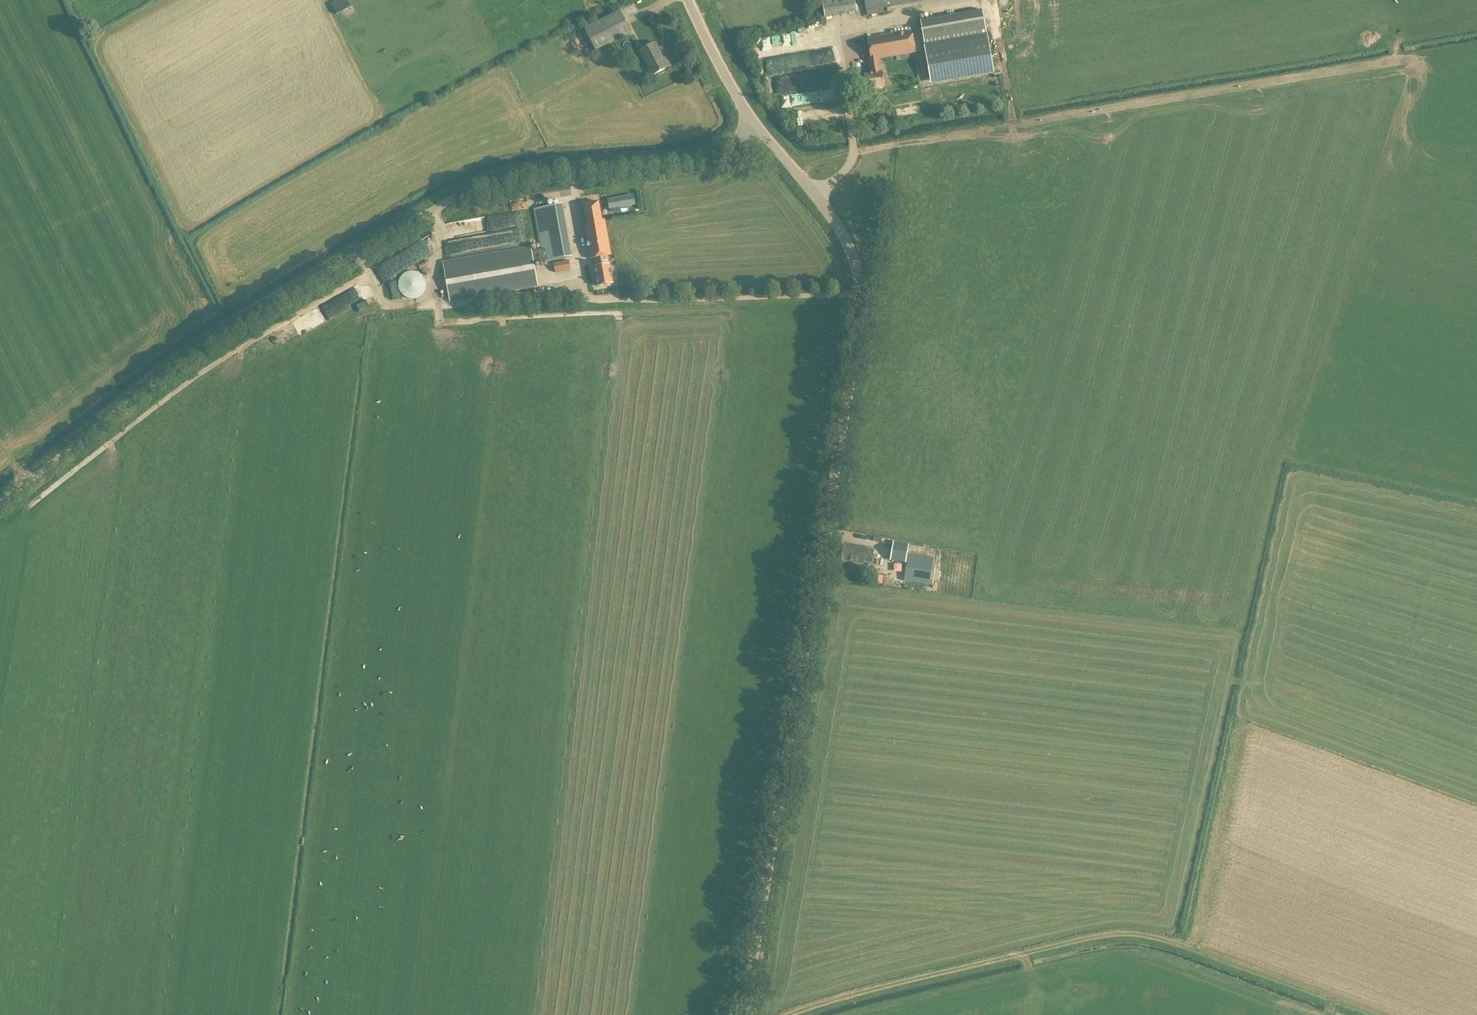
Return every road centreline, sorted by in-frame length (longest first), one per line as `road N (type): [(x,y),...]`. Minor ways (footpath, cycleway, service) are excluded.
road 1 (unclassified): [(748,1014),(860,301),(843,230),(755,124)]
road 2 (unclassified): [(0,504),(254,306),(459,196),(543,172),(706,156),(755,124)]
road 3 (unclassified): [(755,124),(689,0)]

